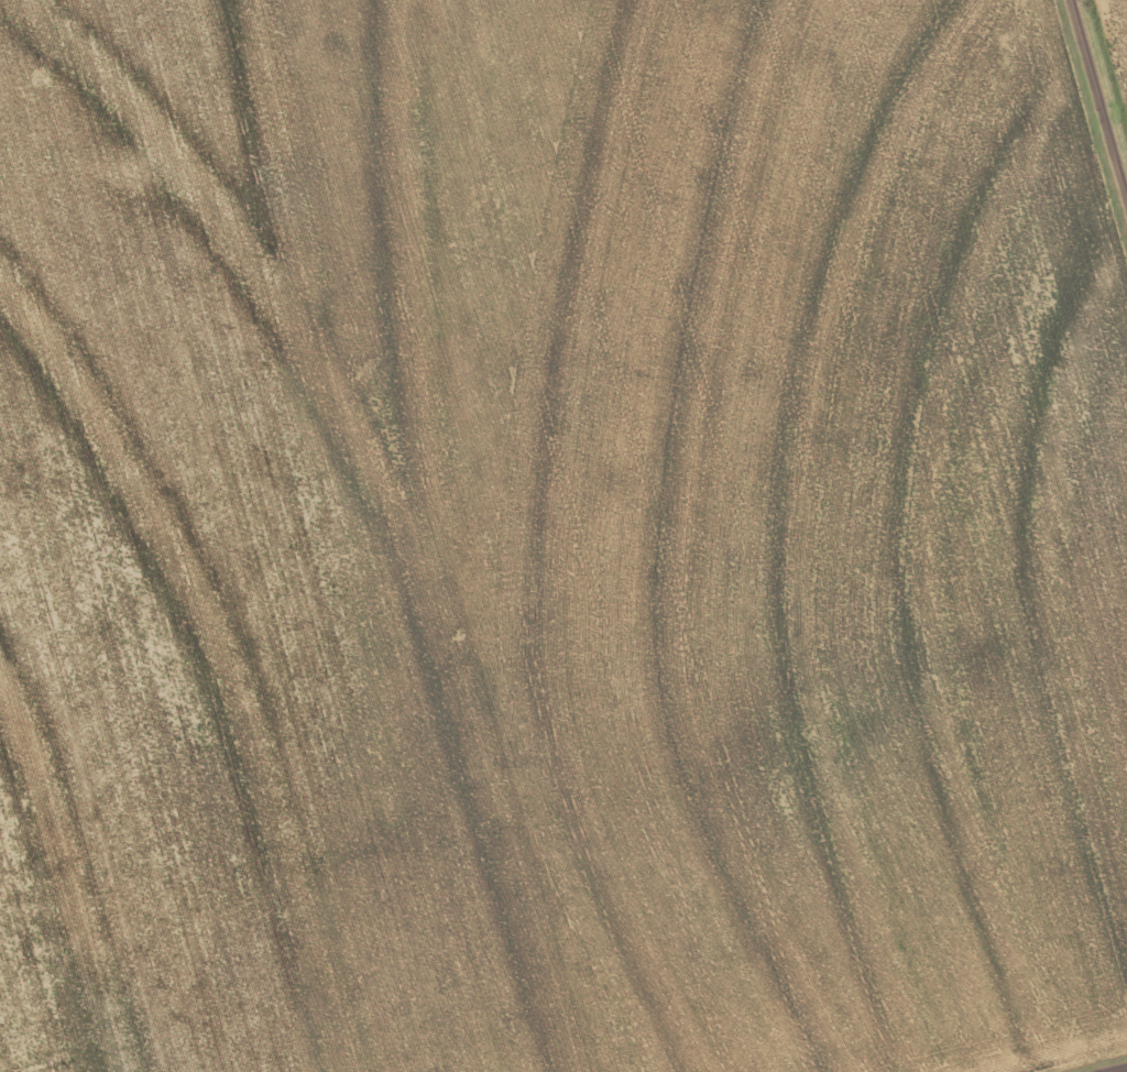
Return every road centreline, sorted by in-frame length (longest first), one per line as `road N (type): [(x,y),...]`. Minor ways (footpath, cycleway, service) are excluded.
road 1 (residential): [(1126,192),(1072,0)]

